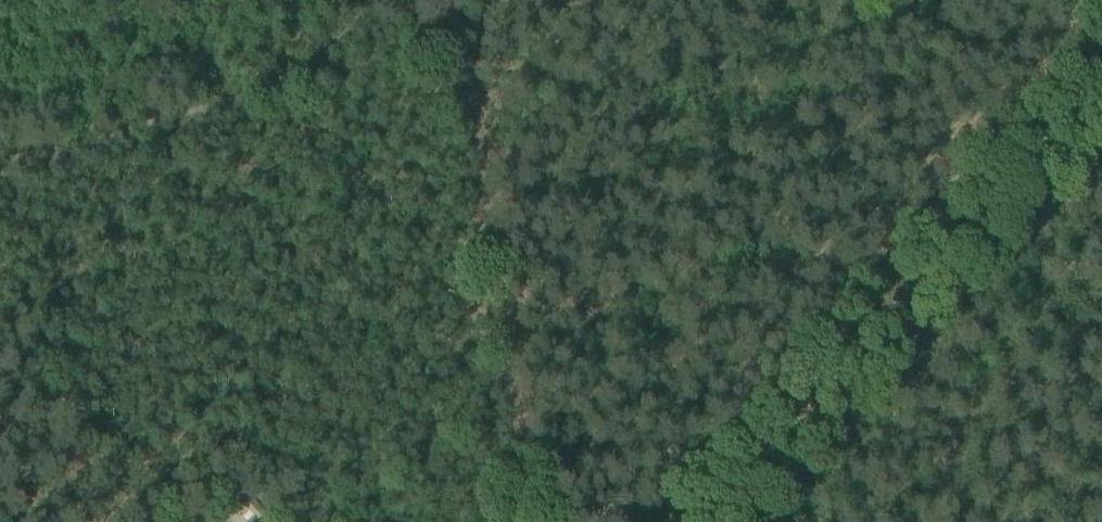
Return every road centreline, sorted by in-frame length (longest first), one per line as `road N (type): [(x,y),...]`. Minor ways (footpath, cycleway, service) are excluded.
road 1 (track): [(702,521),(1101,81)]

